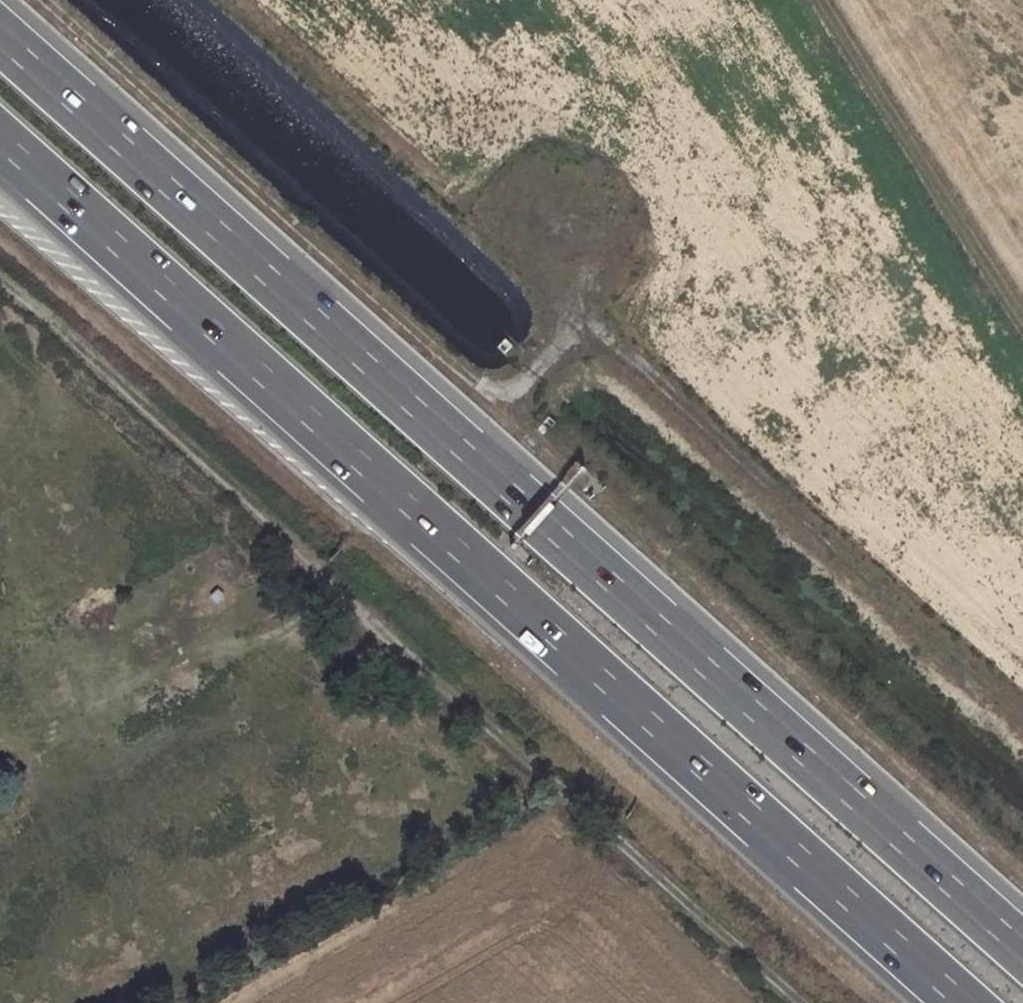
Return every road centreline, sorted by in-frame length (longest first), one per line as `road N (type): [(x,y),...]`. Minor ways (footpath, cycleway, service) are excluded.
road 1 (motorway): [(1022,954),(0,42)]
road 2 (track): [(49,0),(1022,871)]
road 3 (motorway): [(0,141),(964,1002)]
road 4 (track): [(0,282),(802,1002)]
road 5 (track): [(1022,315),(957,221),(825,0)]

